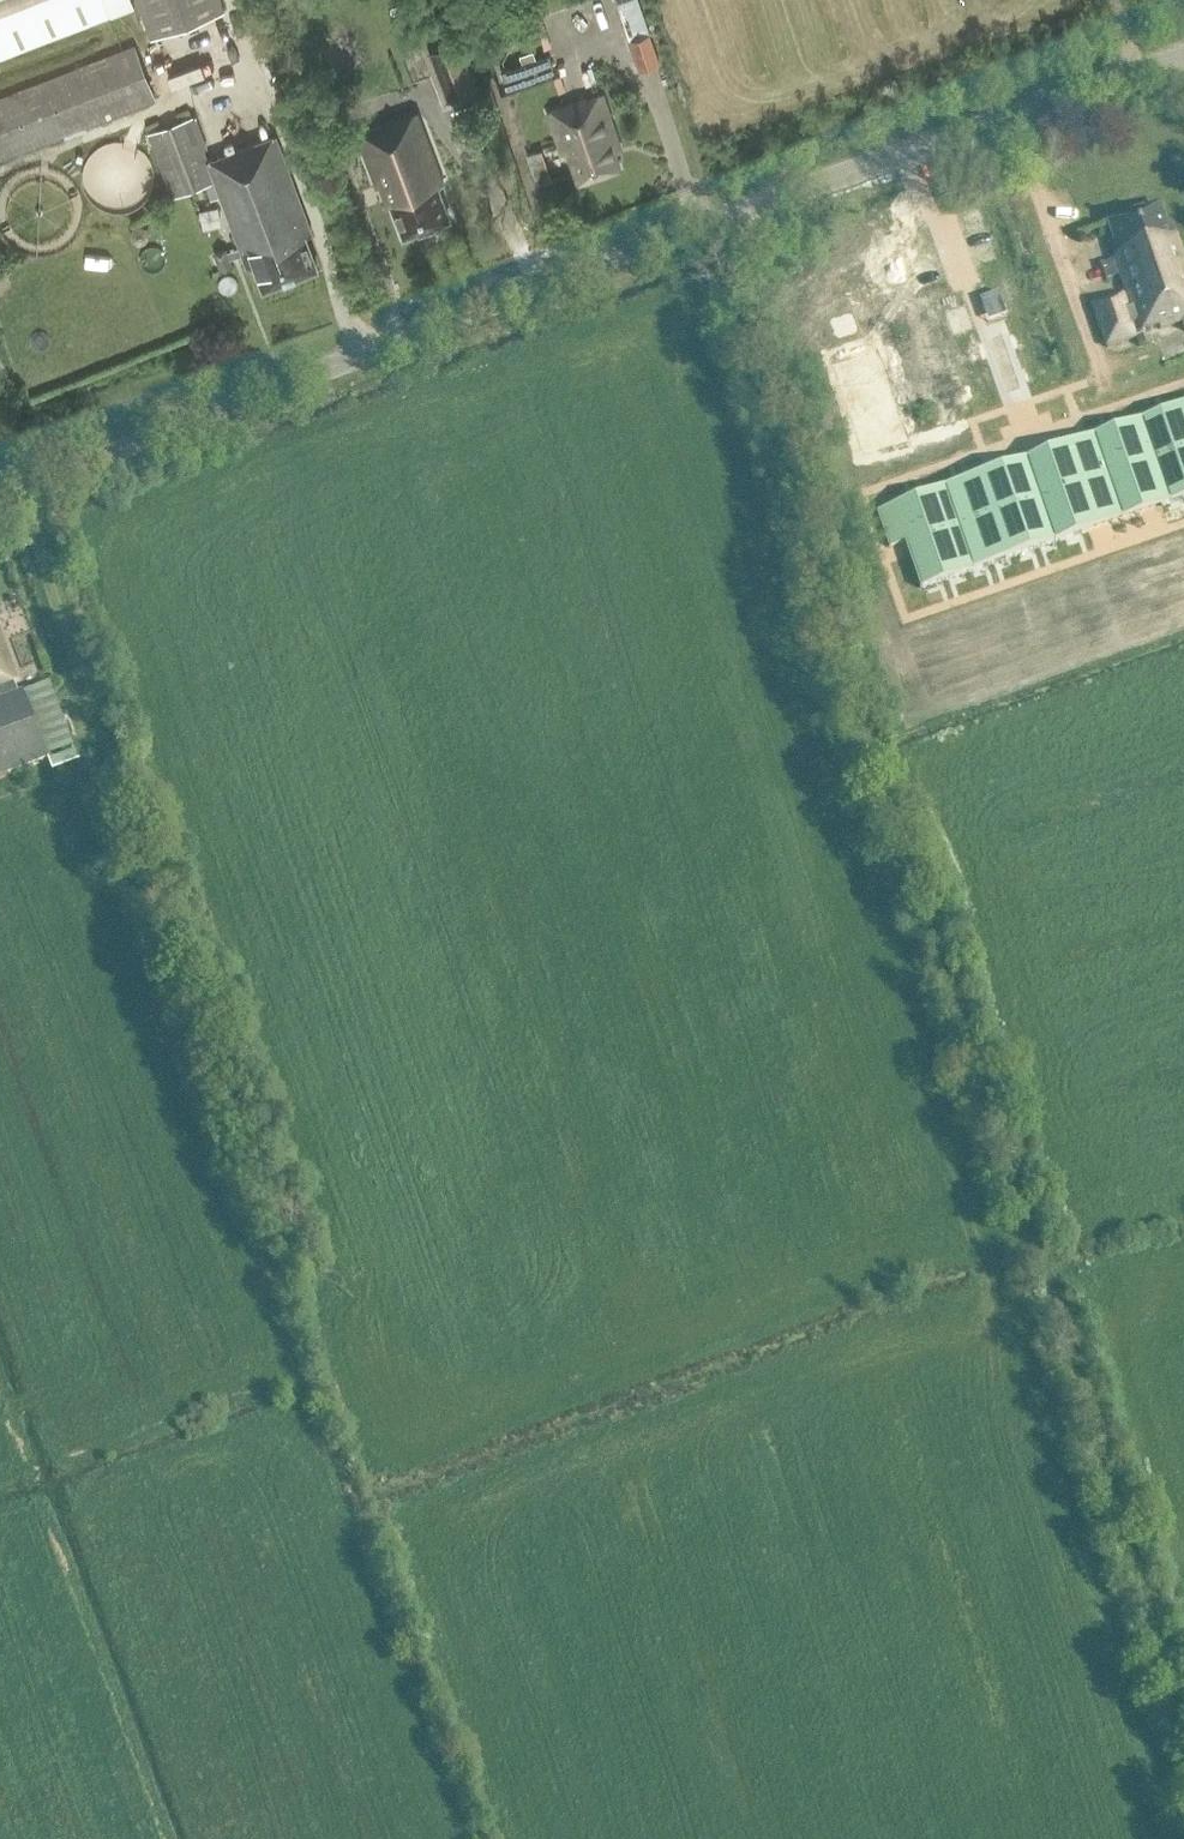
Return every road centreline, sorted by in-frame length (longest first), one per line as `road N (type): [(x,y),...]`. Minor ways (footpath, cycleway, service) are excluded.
road 1 (unclassified): [(0,500),(708,225),(1183,60)]

